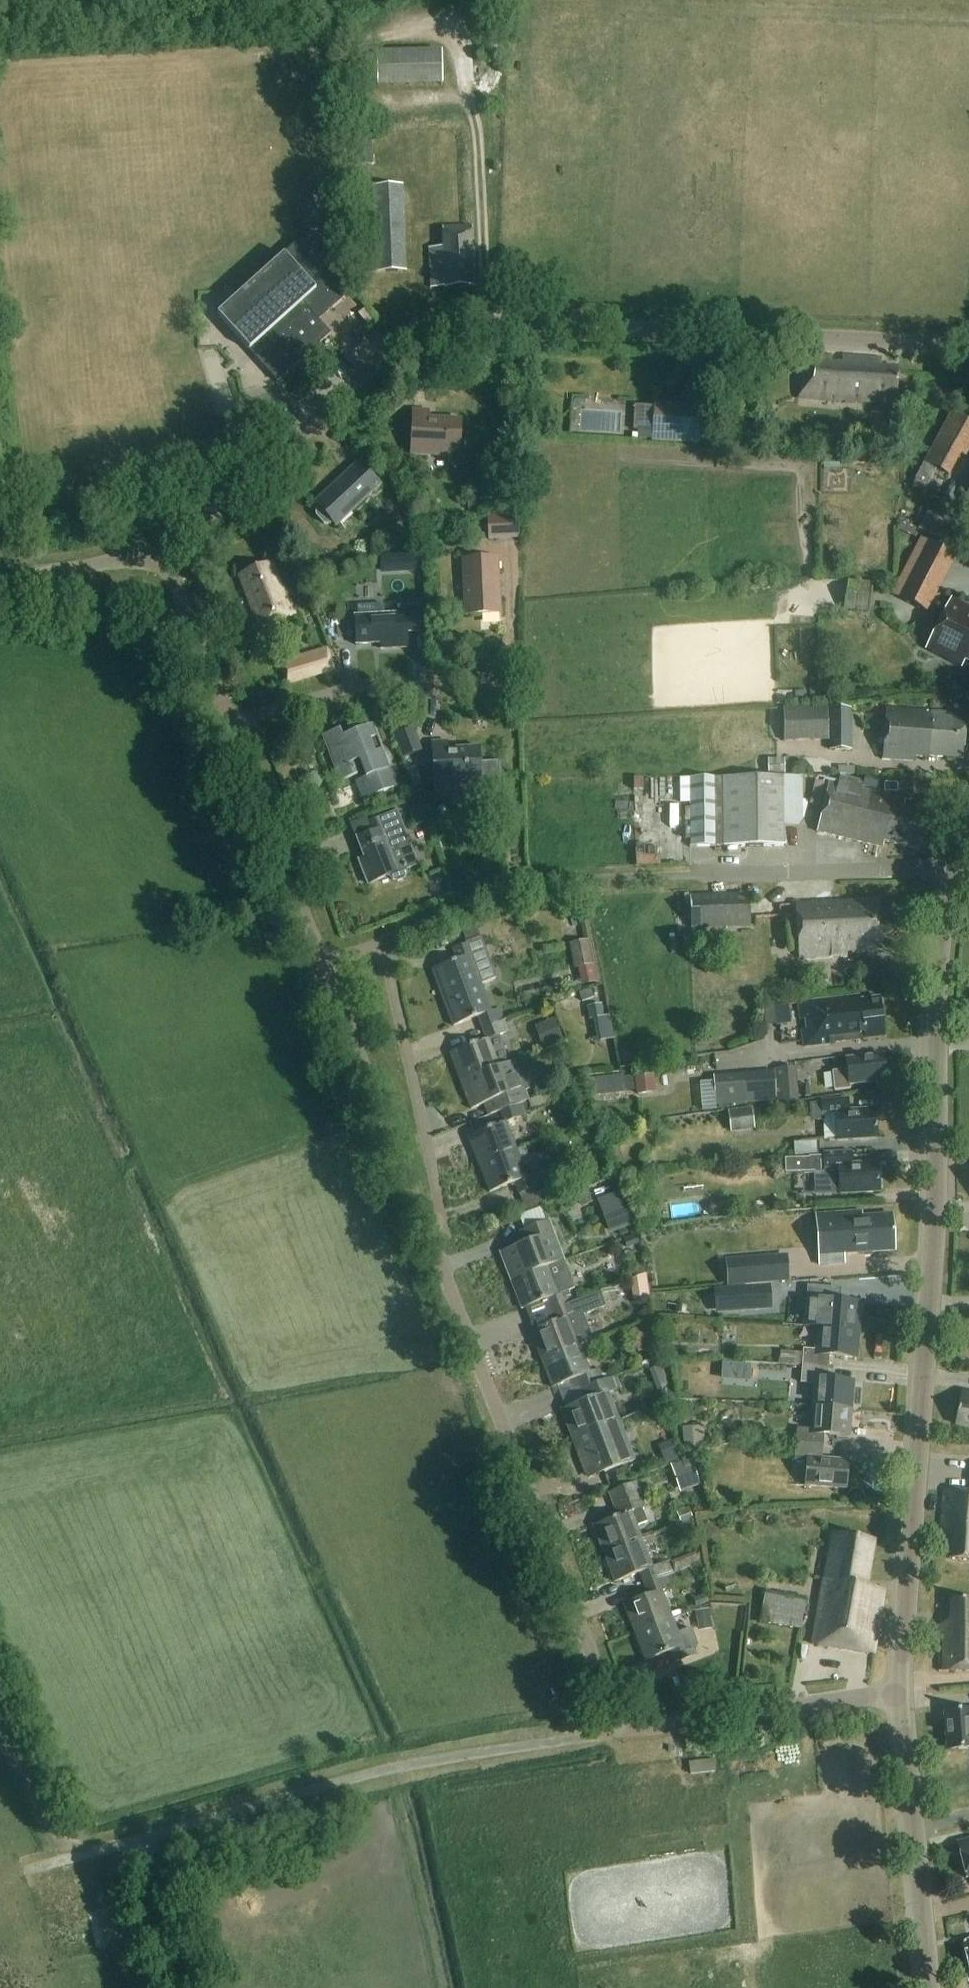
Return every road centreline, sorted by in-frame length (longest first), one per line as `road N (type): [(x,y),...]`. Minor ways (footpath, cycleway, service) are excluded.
road 1 (unclassified): [(161,551),(414,334),(450,320),(968,347)]
road 2 (tertiary): [(902,1694),(934,1193),(936,967),(968,833)]
road 3 (unclassified): [(75,1855),(394,1767),(619,1733)]
road 4 (unclassified): [(619,1733),(430,1238)]
road 5 (unclassified): [(230,724),(378,680),(492,680),(510,658),(509,559)]
road 6 (unclassified): [(430,1238),(440,1209),(388,961),(379,944),(324,963)]
road 7 (unclassified): [(324,963),(430,1238)]
road 8 (tertiary): [(927,1987),(902,1694)]
road 9 (unclassified): [(619,1733),(902,1694)]
road 10 (unclassified): [(324,963),(230,724)]
road 11 (track): [(485,319),(476,129),(460,88)]
road 12 (unclassified): [(230,724),(161,551)]
road 13 (track): [(180,1987),(150,1838)]
road 14 (track): [(0,1735),(35,1805),(75,1855)]
road 15 (track): [(0,442),(10,574)]

